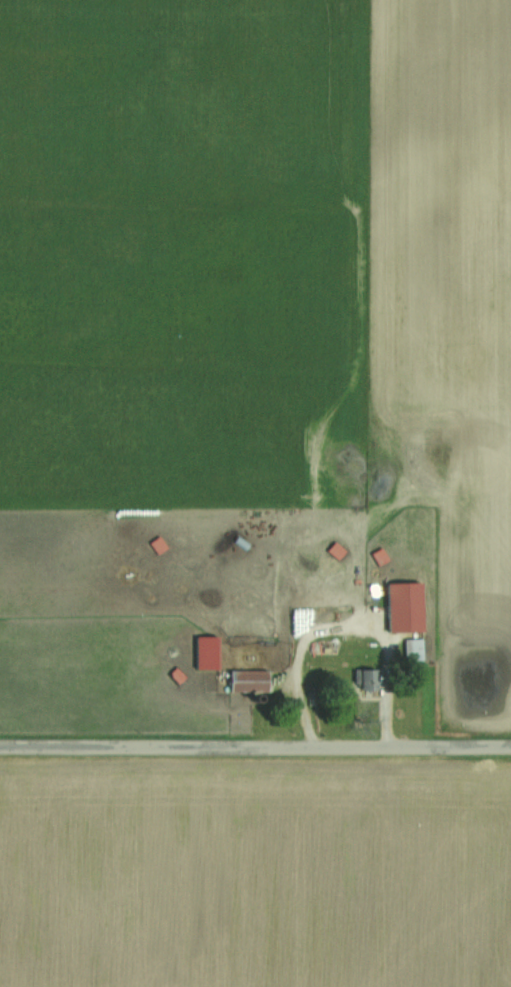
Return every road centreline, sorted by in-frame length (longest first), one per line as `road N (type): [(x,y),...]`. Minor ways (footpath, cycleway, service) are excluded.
road 1 (residential): [(0,748),(510,747)]

